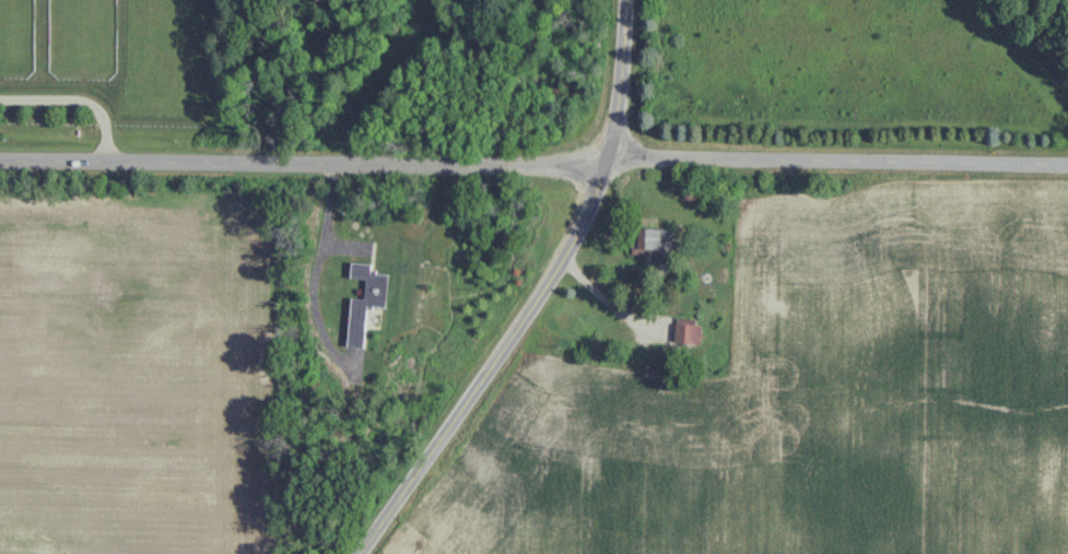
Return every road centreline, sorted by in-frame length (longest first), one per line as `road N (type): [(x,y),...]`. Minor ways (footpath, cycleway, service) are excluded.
road 1 (residential): [(0,159),(619,161)]
road 2 (tertiary): [(367,553),(562,270),(619,161)]
road 3 (residential): [(619,161),(1067,154)]
road 4 (tertiary): [(619,161),(630,0)]

